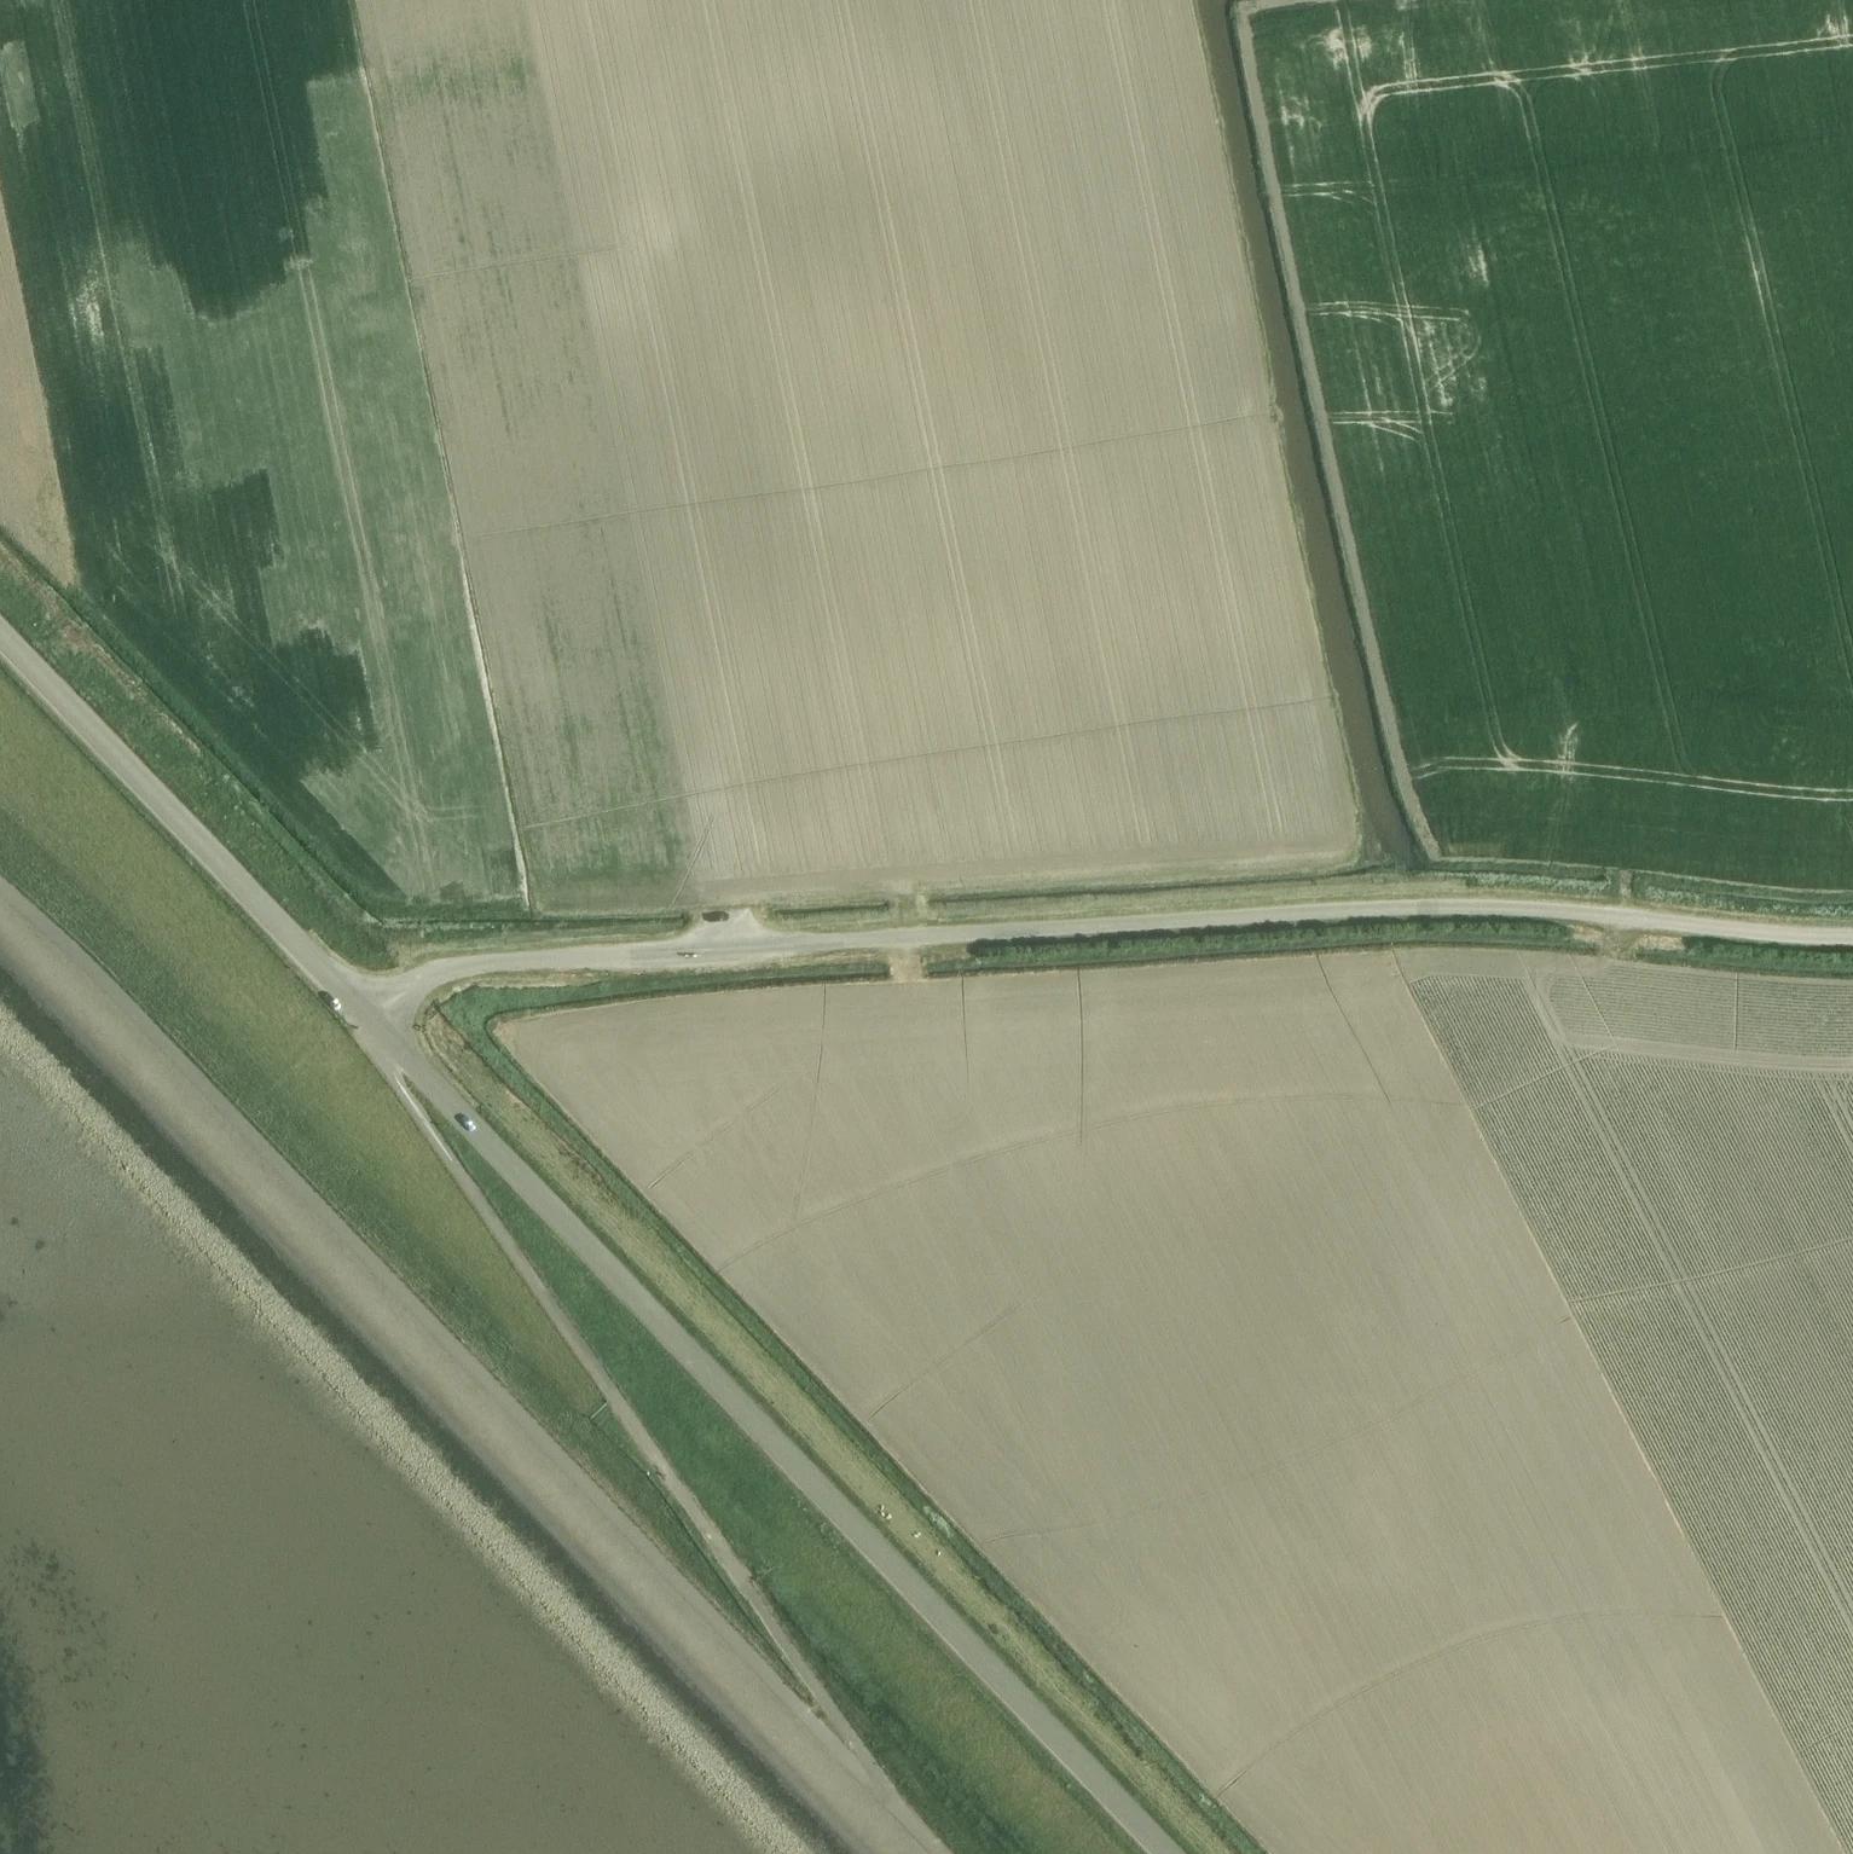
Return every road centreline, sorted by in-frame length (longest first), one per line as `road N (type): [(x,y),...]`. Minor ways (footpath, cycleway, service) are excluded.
road 1 (unclassified): [(370,1018),(434,974),(473,965),(1333,912),(1516,910),(1852,936)]
road 2 (unclassified): [(1167,1853),(370,1018)]
road 3 (unclassified): [(370,1018),(0,631)]

